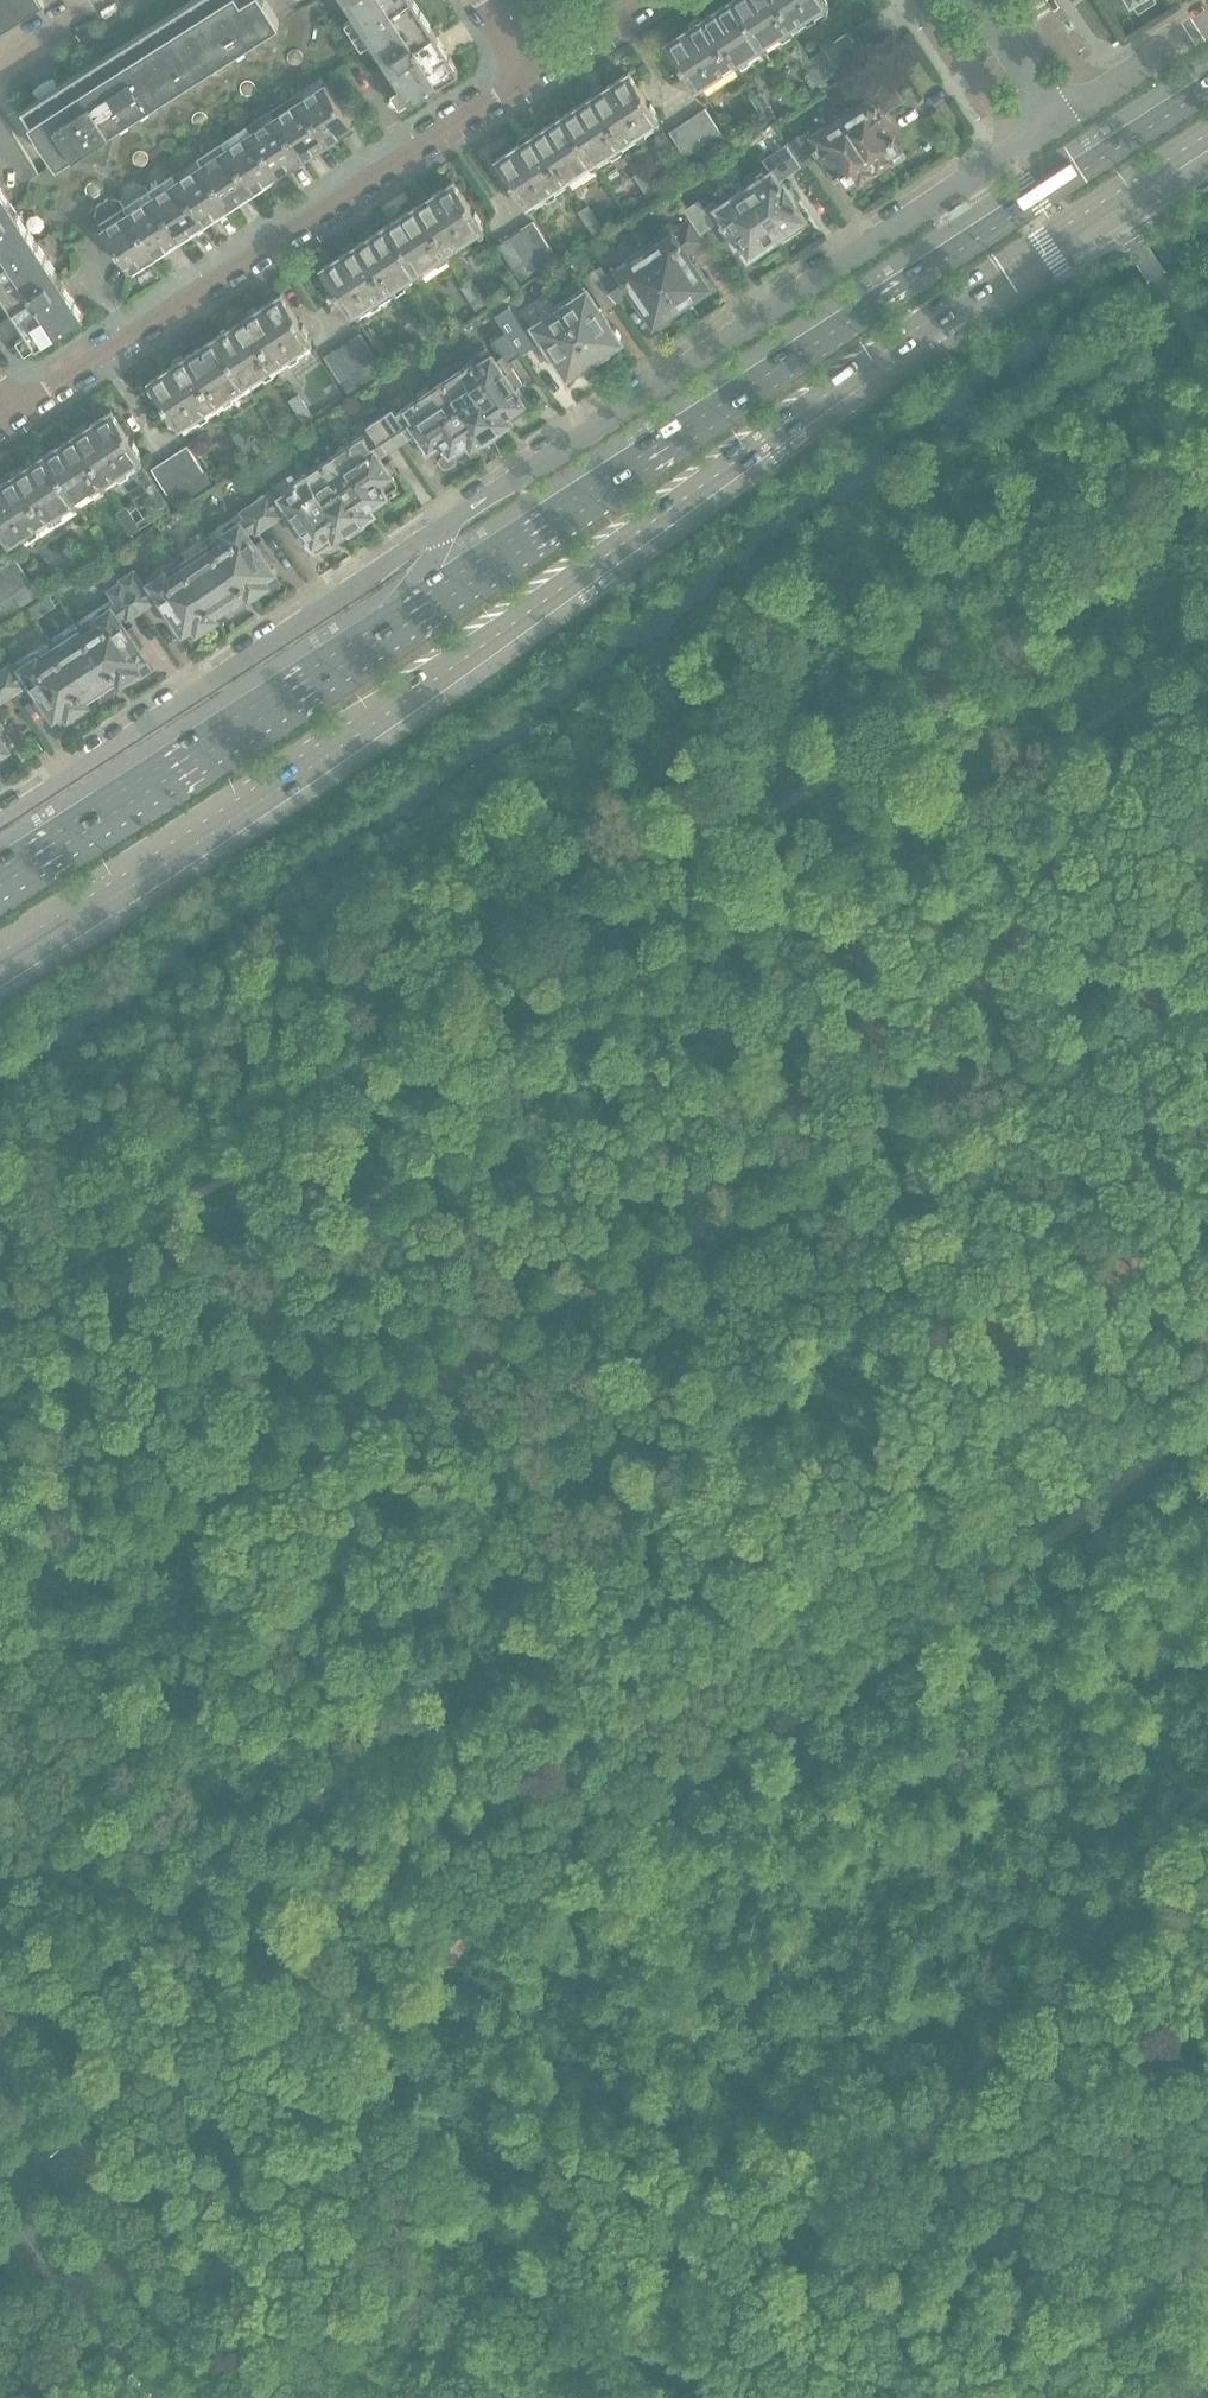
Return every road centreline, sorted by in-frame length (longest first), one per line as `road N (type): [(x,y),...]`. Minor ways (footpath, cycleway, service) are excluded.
road 1 (primary): [(0,966),(443,681),(1008,272),(1207,148)]
road 2 (unclassified): [(0,1619),(430,1377),(1207,977)]
road 3 (primary): [(1207,83),(387,634)]
road 4 (residential): [(1018,145),(450,521)]
road 5 (residential): [(531,74),(21,406)]
road 6 (residential): [(450,521),(0,821)]
road 7 (primary): [(387,634),(0,882)]
road 8 (secondary): [(221,2397),(0,2078)]
road 9 (secondary): [(0,2177),(155,2397)]
road 10 (residential): [(927,0),(1018,145)]
road 11 (residential): [(977,0),(1057,124)]
road 12 (residential): [(531,74),(646,0)]
road 13 (residential): [(450,521),(387,634)]
road 14 (residential): [(1207,28),(1099,99)]

